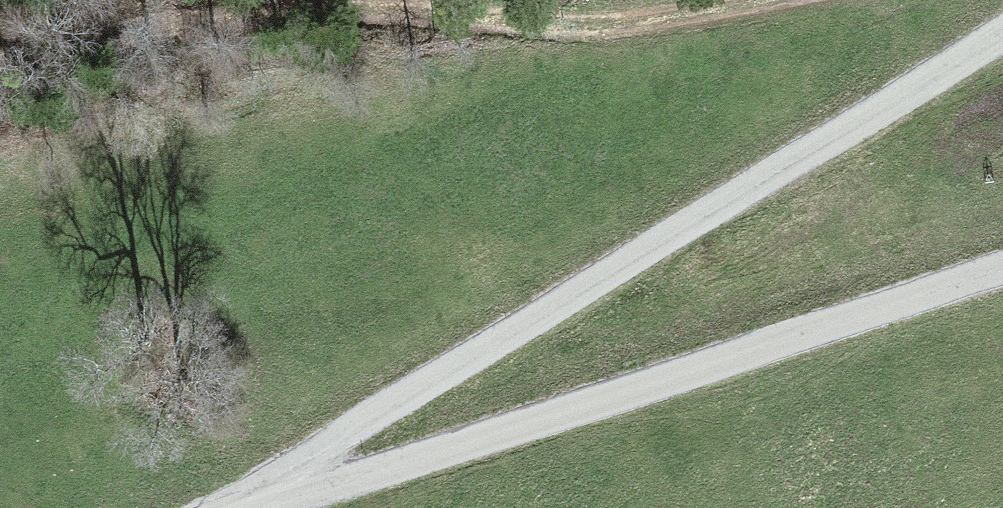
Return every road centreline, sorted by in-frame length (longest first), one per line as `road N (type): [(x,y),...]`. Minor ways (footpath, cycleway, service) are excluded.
road 1 (unclassified): [(1002,28),(217,507)]
road 2 (unclassified): [(248,507),(1002,267)]
road 3 (track): [(0,27),(552,29),(738,0)]

